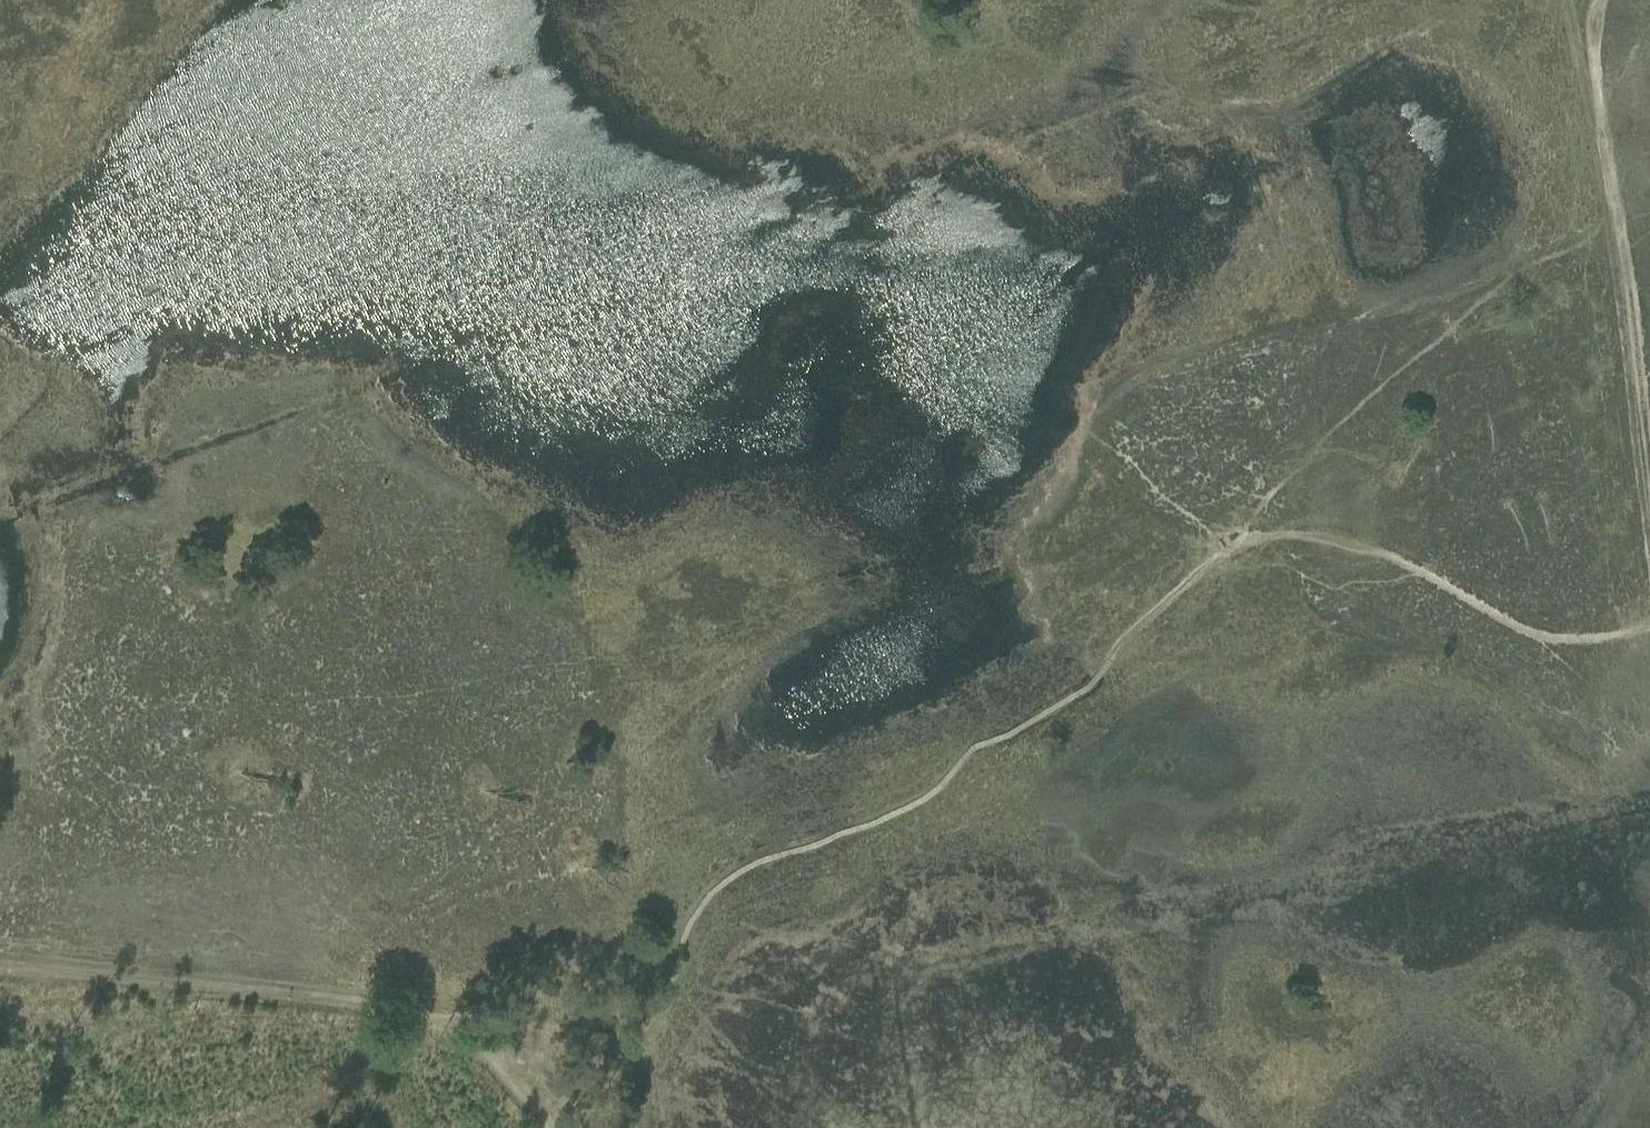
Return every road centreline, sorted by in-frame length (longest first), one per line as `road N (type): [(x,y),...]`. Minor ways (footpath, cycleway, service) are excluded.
road 1 (track): [(0,954),(414,1018),(479,1051),(552,1127)]
road 2 (track): [(1600,0),(1588,36),(1649,480)]

